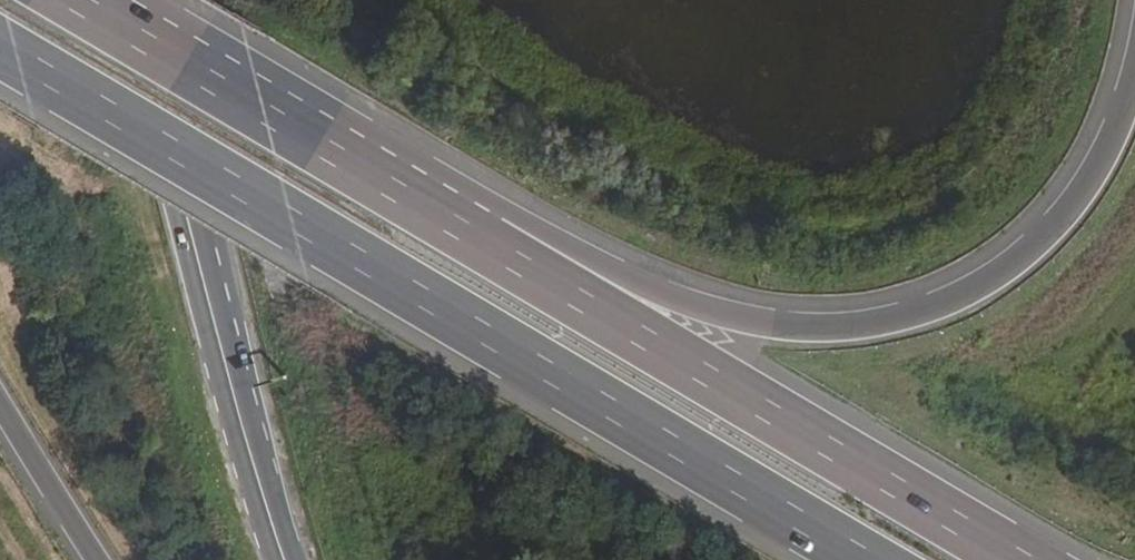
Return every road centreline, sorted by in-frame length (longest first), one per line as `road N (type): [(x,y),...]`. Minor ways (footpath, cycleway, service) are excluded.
road 1 (motorway): [(0,52),(862,559)]
road 2 (motorway): [(1134,71),(1101,160),(1046,234),(984,286),(912,319),(830,333),(758,327),(665,299),(556,245),(492,243)]
road 3 (motorway): [(1029,559),(492,243)]
road 4 (motorway): [(492,243),(82,0)]
road 5 (primary): [(284,559),(185,202)]
road 6 (primary): [(185,202),(130,0)]
road 7 (motorway): [(185,202),(154,0)]
road 8 (motorway): [(0,412),(91,559)]

